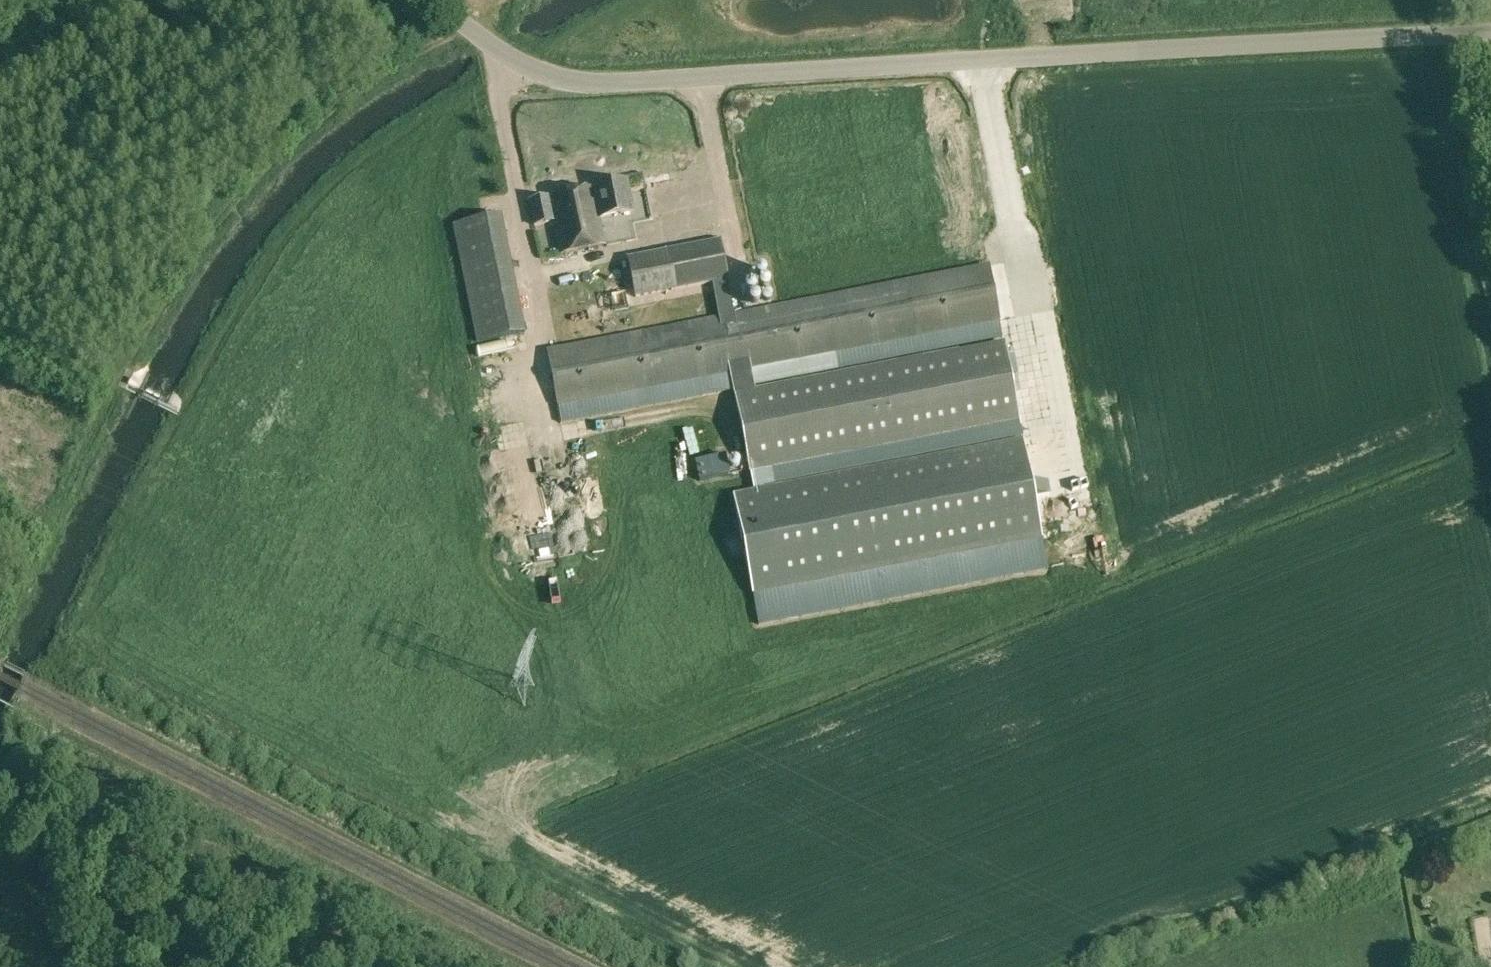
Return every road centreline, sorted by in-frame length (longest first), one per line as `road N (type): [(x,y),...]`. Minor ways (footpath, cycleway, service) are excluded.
road 1 (unclassified): [(435,0),(517,62),(598,82),(1490,33)]
road 2 (track): [(120,966),(105,925),(36,870),(0,827)]

